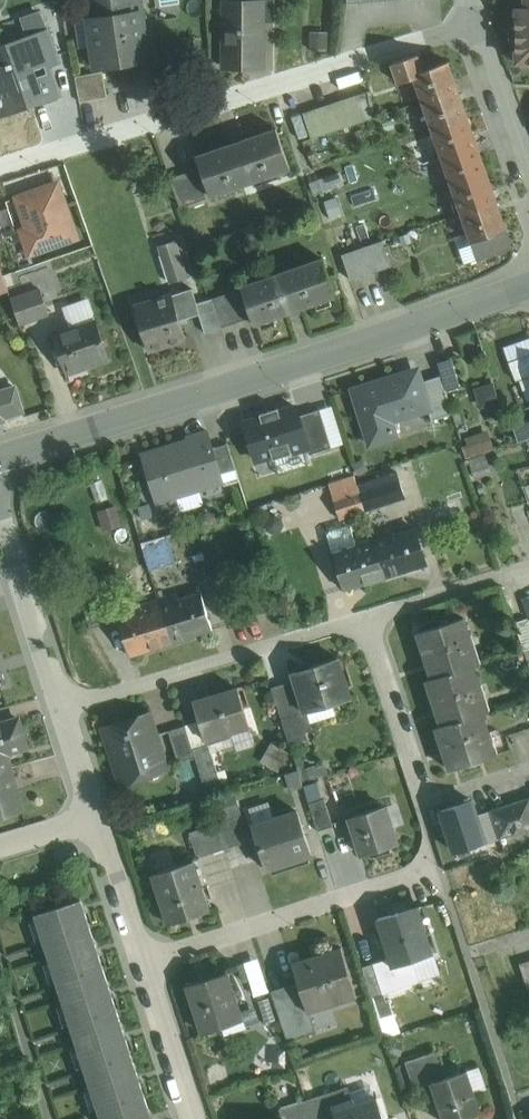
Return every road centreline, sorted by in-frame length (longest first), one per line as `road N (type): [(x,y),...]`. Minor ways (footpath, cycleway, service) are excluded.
road 1 (residential): [(528,287),(0,456)]
road 2 (residential): [(0,169),(479,23)]
road 3 (residential): [(60,708),(528,565)]
road 4 (residential): [(95,821),(195,1118)]
road 5 (residential): [(0,512),(60,708)]
road 6 (residential): [(479,23),(528,181)]

